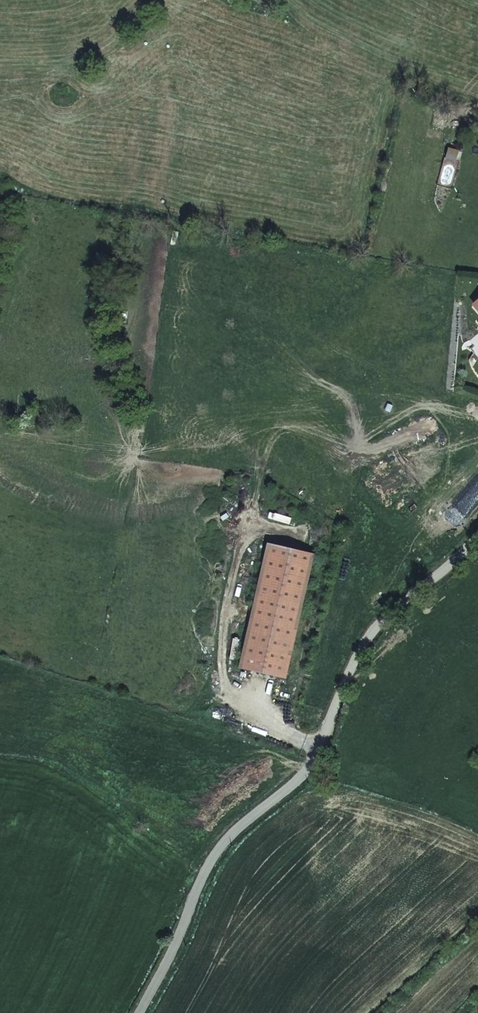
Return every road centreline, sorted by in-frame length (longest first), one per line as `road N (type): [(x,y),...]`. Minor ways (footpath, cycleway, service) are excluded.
road 1 (unclassified): [(477,534),(375,631),(352,666),(320,755),(299,780),(231,833),(202,875),(140,1012)]

